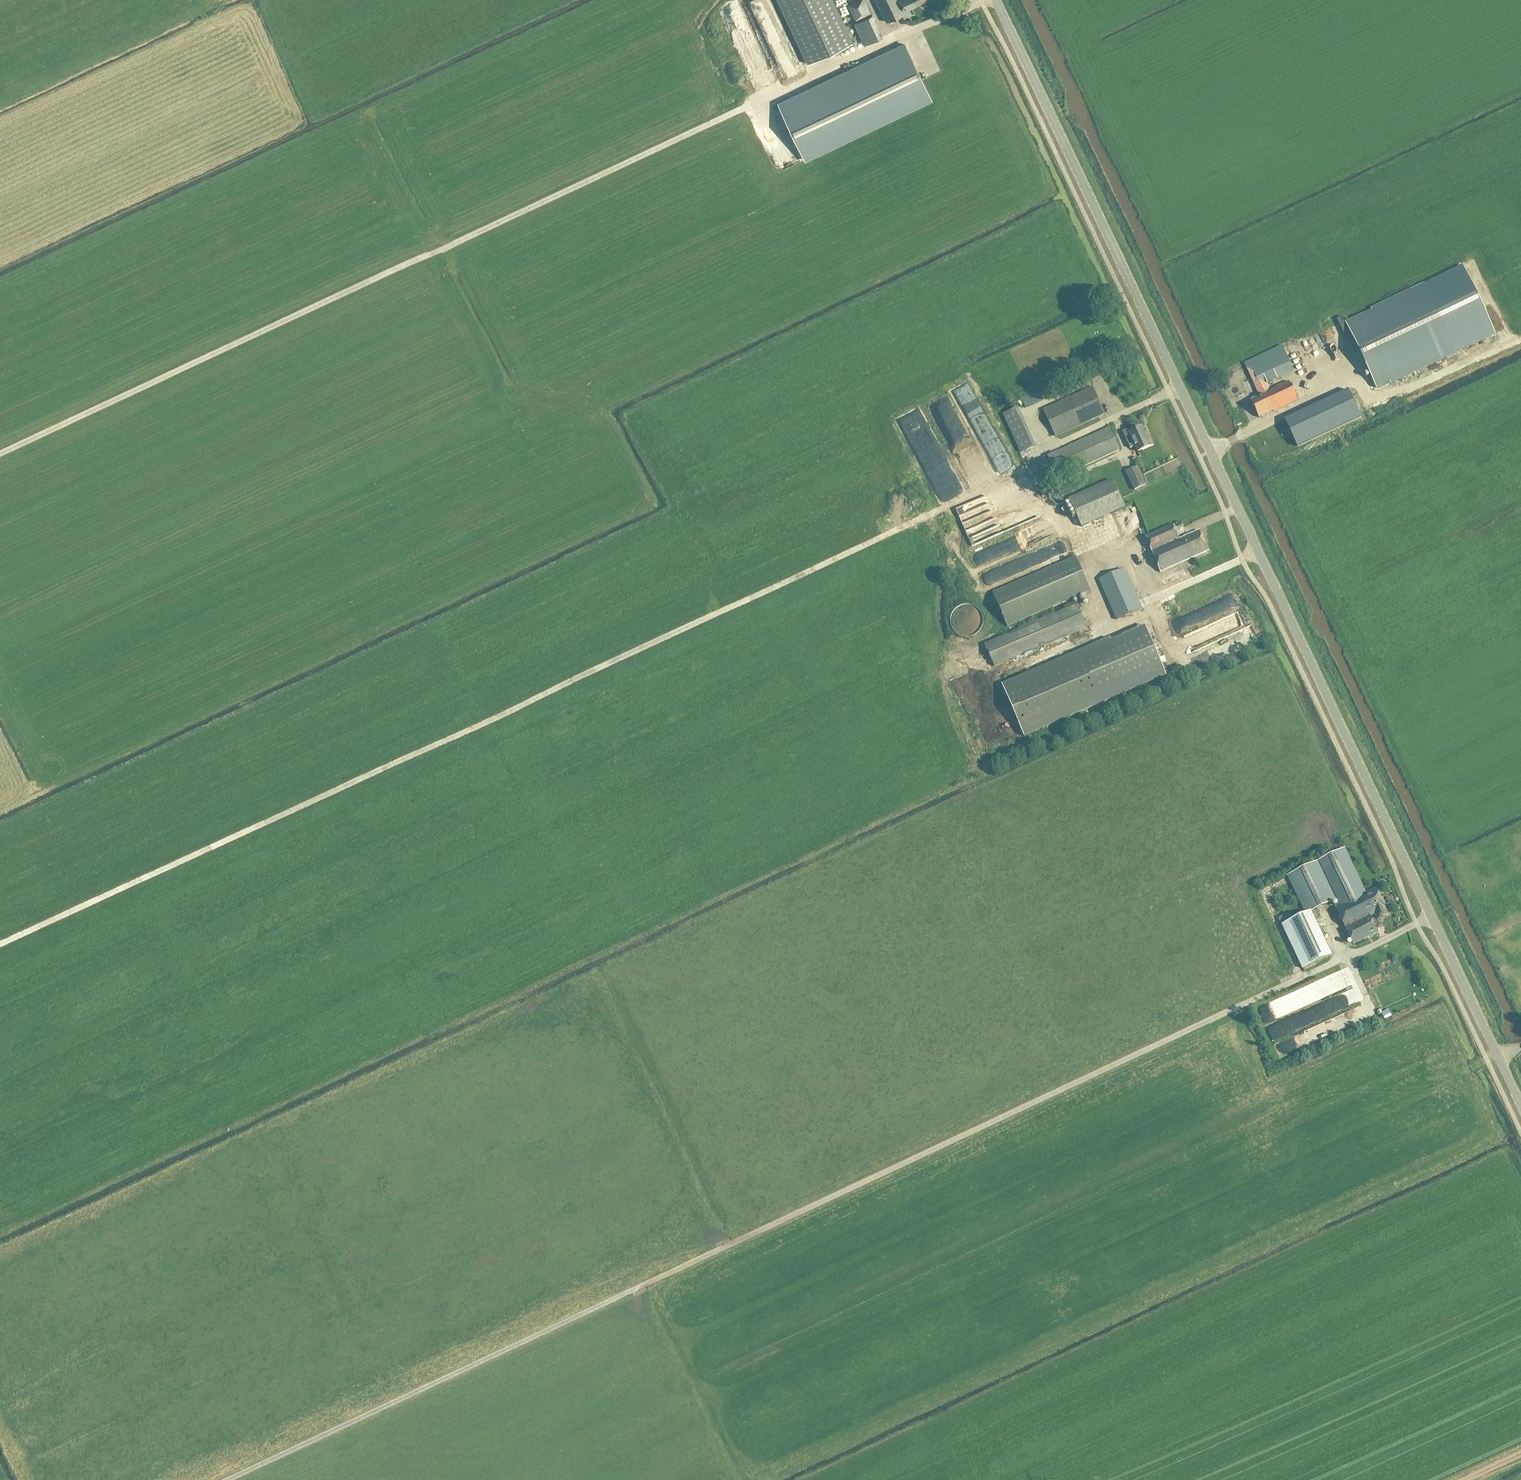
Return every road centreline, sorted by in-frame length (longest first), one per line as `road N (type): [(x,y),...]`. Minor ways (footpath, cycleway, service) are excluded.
road 1 (unclassified): [(1520,1105),(995,0)]

